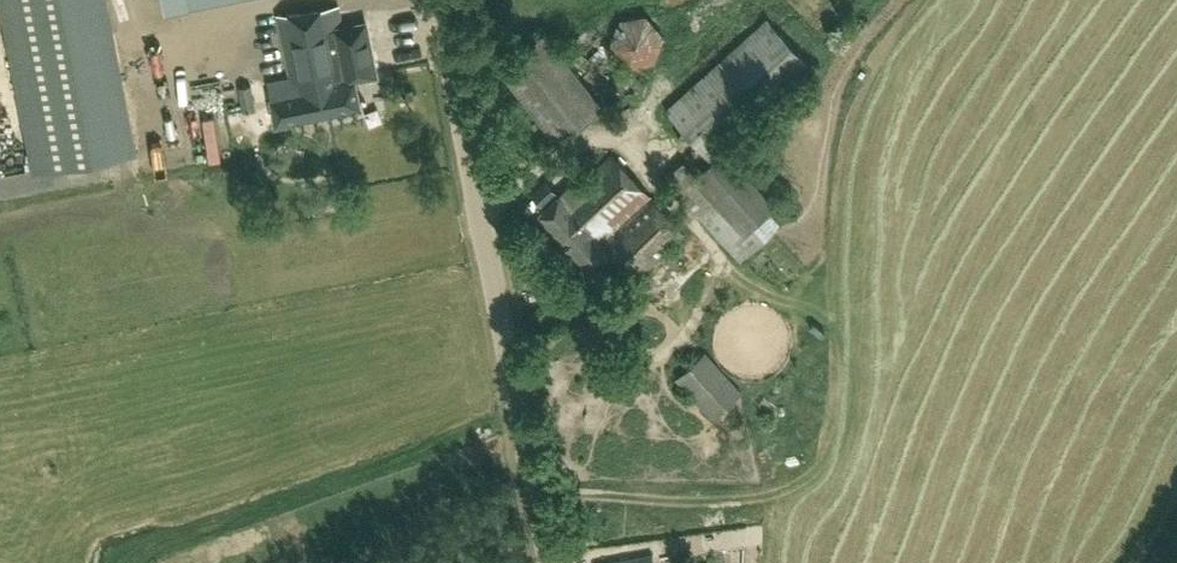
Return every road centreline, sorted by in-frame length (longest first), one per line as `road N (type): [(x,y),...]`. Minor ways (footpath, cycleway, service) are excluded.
road 1 (unclassified): [(548,562),(438,0)]

